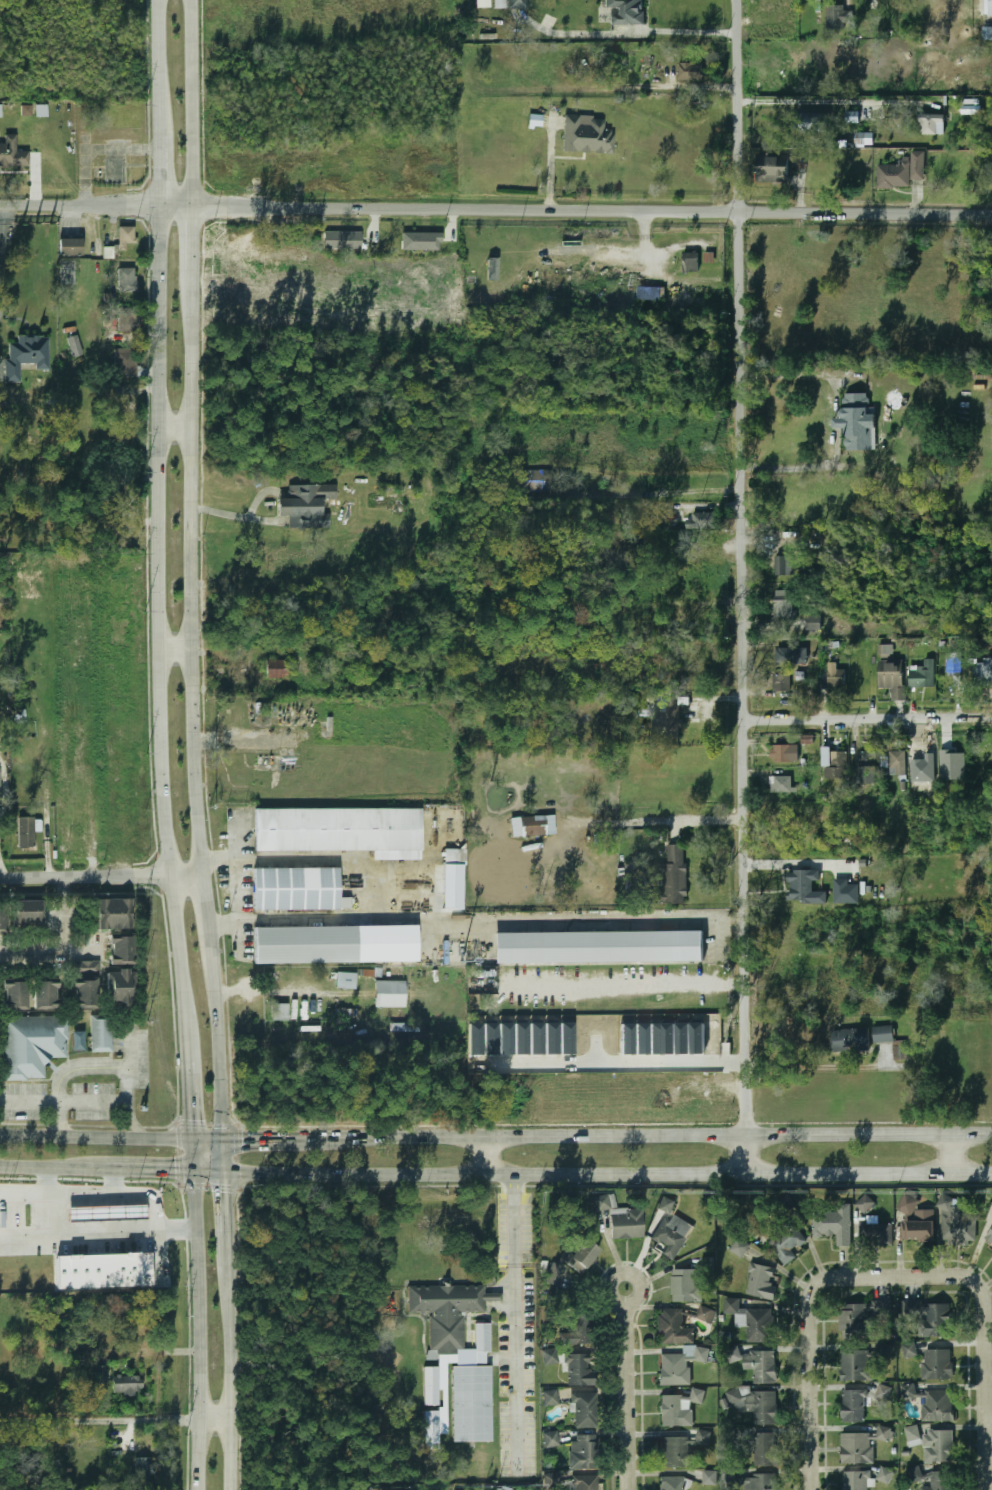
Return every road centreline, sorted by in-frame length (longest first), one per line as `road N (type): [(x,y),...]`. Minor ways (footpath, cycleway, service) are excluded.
road 1 (tertiary): [(744,1173),(741,0)]
road 2 (tertiary): [(991,215),(0,204)]
road 3 (secondary): [(223,1136),(199,839),(188,317)]
road 4 (secondary): [(164,203),(163,651),(169,875),(183,989)]
road 5 (secondary): [(223,1170),(991,1173)]
road 6 (secondary): [(991,1133),(380,1134)]
road 7 (secondary): [(192,1169),(201,1279),(200,1489)]
road 8 (residential): [(988,1489),(983,1289),(960,1276),(896,1277)]
road 9 (residential): [(814,1489),(812,1296),(825,1279),(896,1277)]
road 10 (residential): [(991,716),(746,718)]
road 11 (residential): [(0,1422),(234,1419)]
road 12 (secondary): [(233,1489),(231,1276)]
road 13 (tertiary): [(206,876),(0,878)]
road 14 (secondary): [(197,204),(196,0)]
road 15 (residential): [(632,1489),(628,1287)]
road 16 (secondary): [(190,1136),(0,1131)]
road 17 (secondary): [(380,1134),(223,1136)]
road 18 (secondary): [(183,989),(190,1136)]
road 19 (residential): [(0,951),(57,947),(64,877)]
road 20 (secondary): [(68,1166),(192,1169)]

